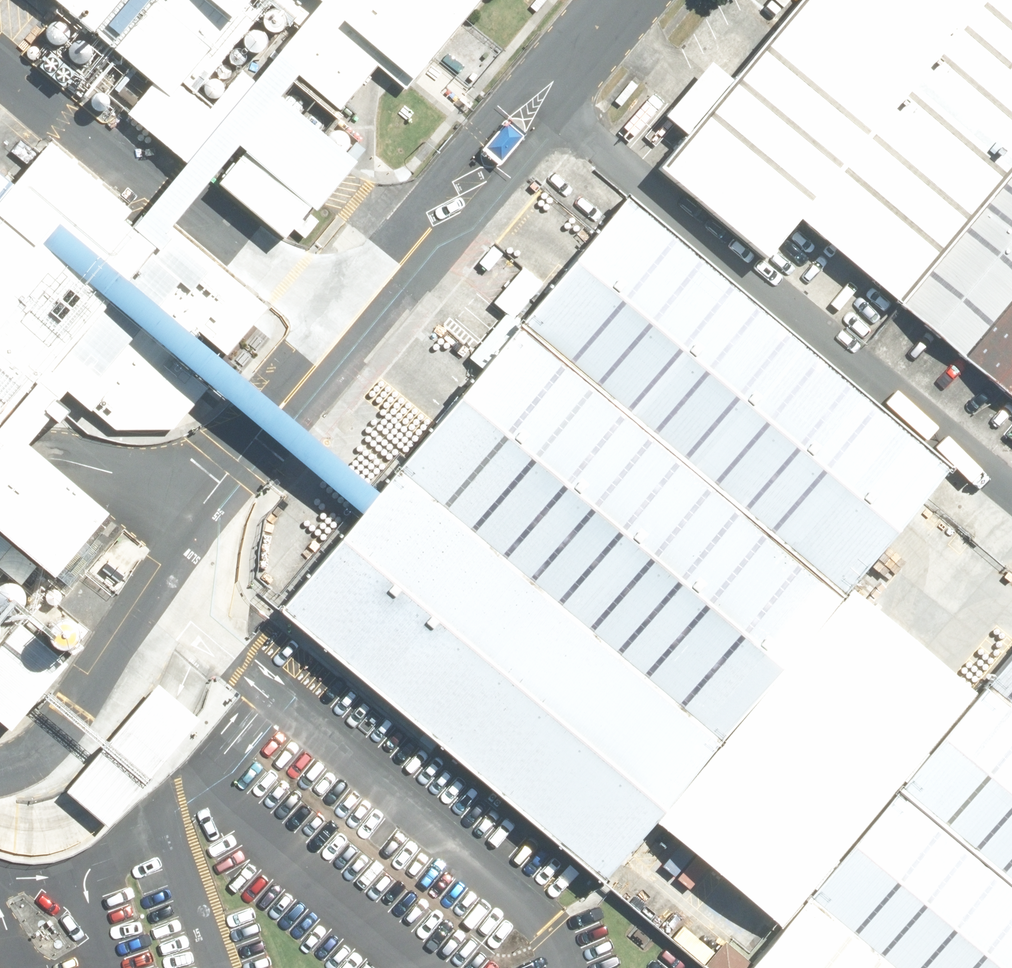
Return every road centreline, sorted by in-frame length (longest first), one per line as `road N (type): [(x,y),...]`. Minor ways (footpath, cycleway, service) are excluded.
road 1 (unclassified): [(218,481),(624,0)]

